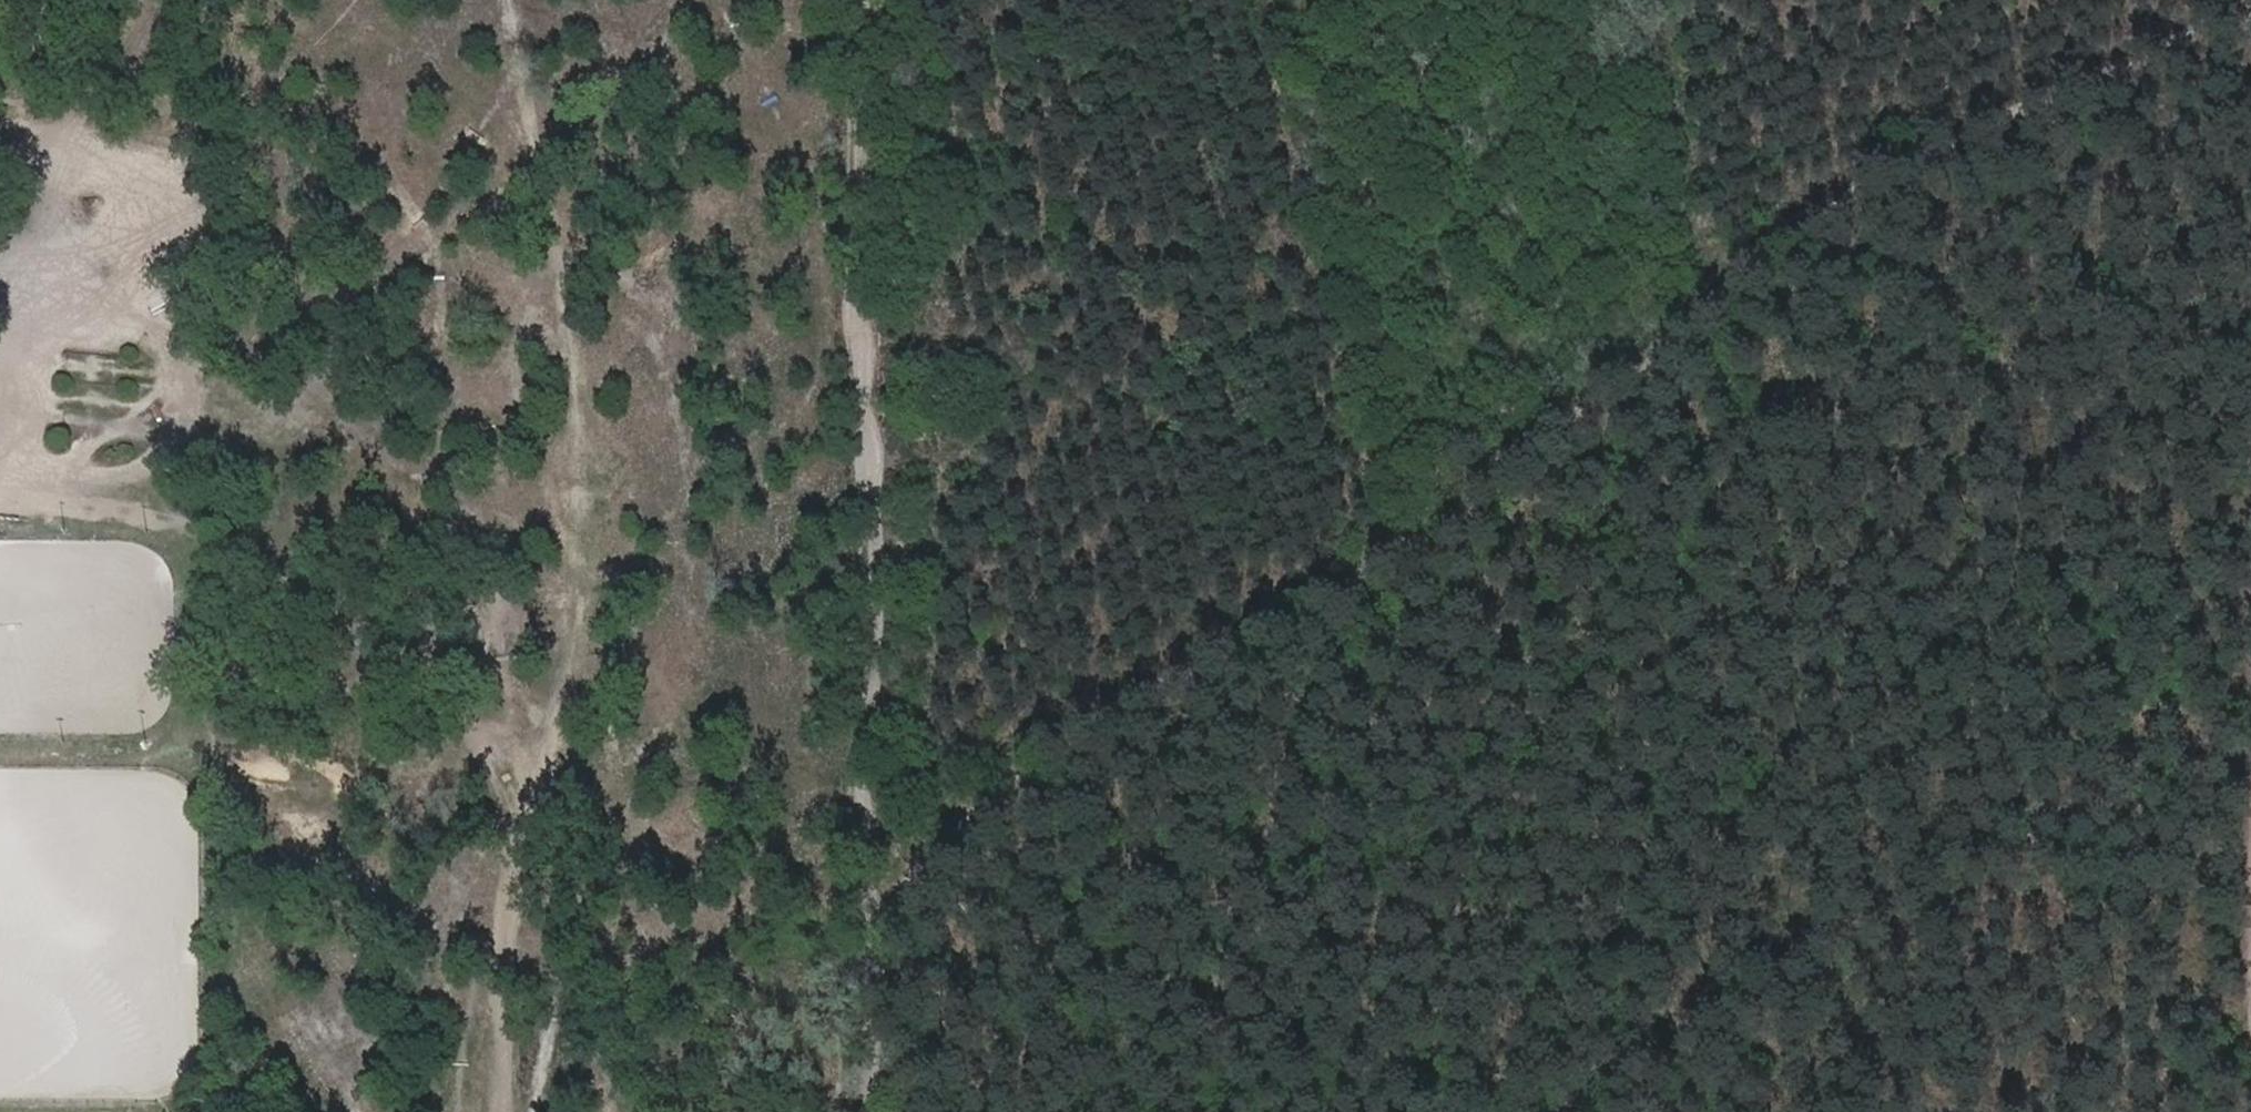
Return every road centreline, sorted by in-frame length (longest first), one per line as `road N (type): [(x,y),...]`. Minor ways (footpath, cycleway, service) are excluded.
road 1 (track): [(2250,24),(2012,121),(1783,246),(1635,351),(1499,486),(1345,590),(994,768),(829,812)]
road 2 (track): [(857,0),(877,689),(829,812),(851,1111)]

